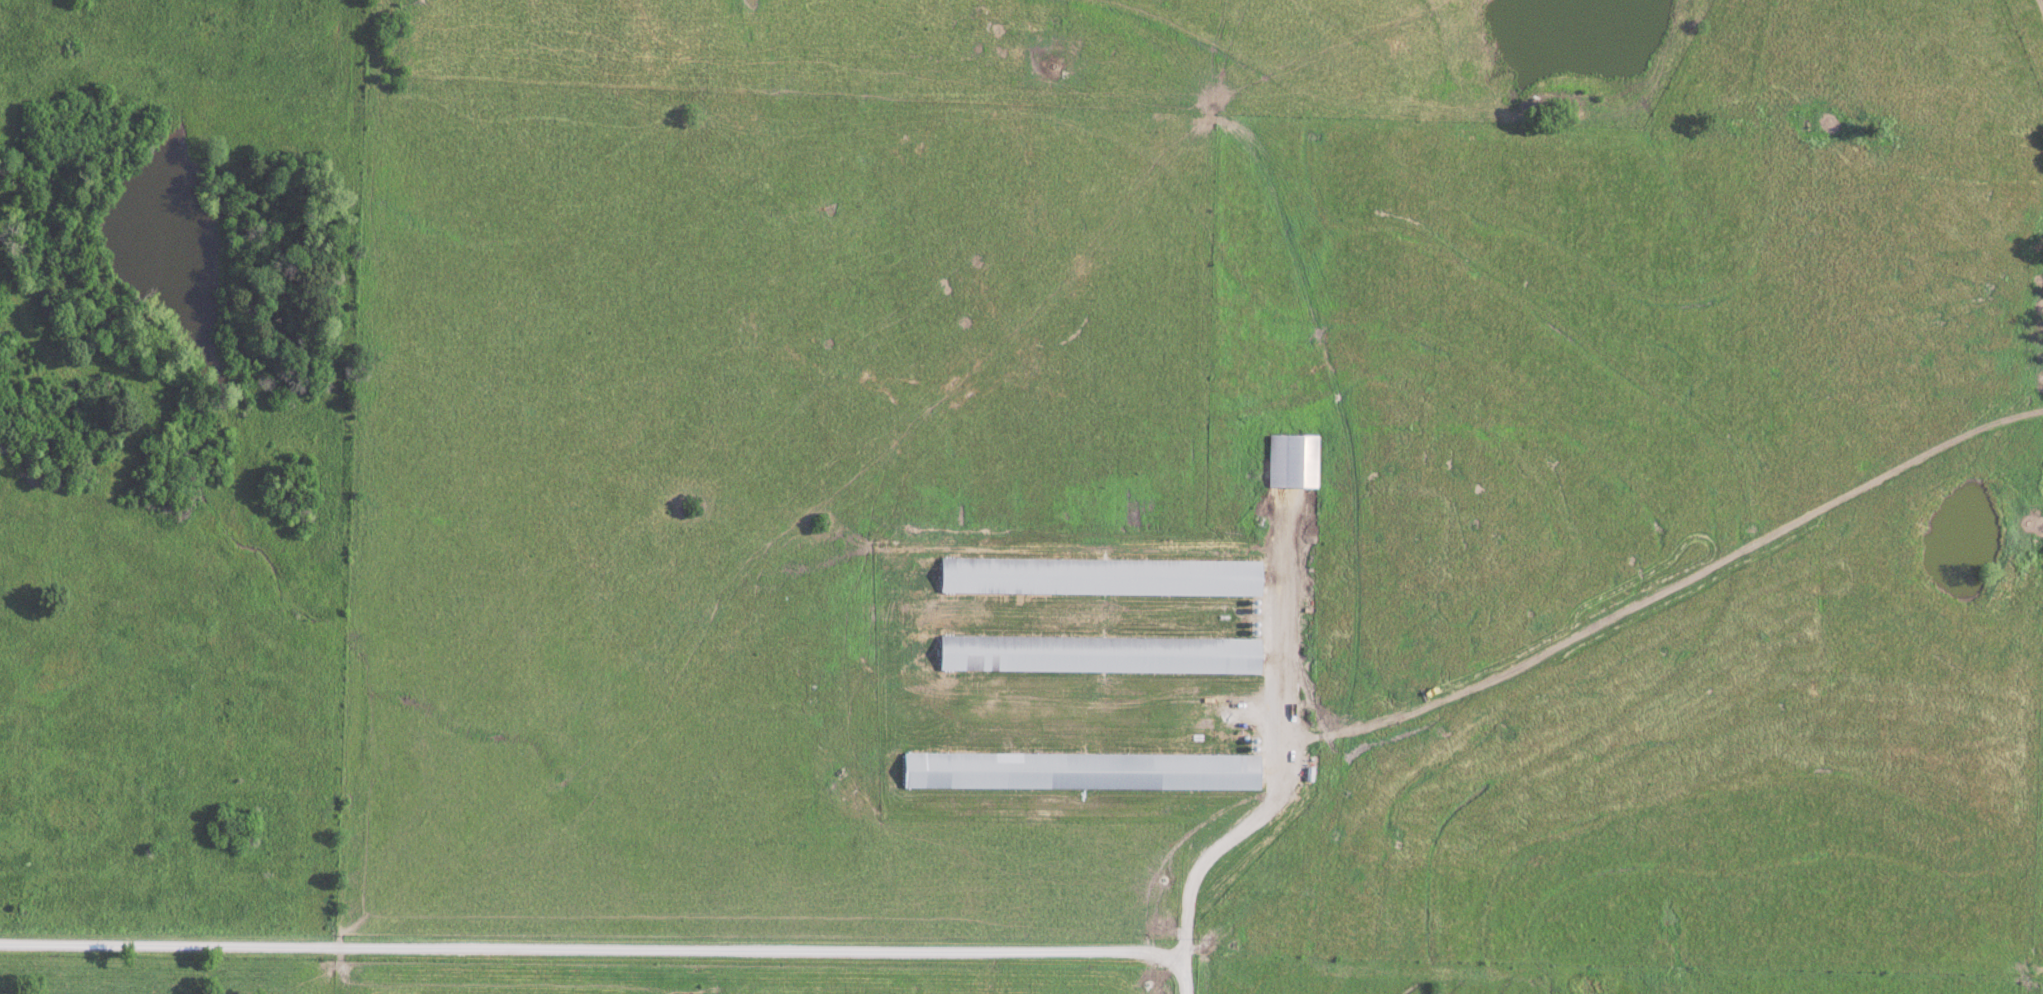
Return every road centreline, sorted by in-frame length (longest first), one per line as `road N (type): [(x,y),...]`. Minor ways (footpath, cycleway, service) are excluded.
road 1 (residential): [(1184,993),(1164,960),(1139,953),(630,955),(0,944)]

